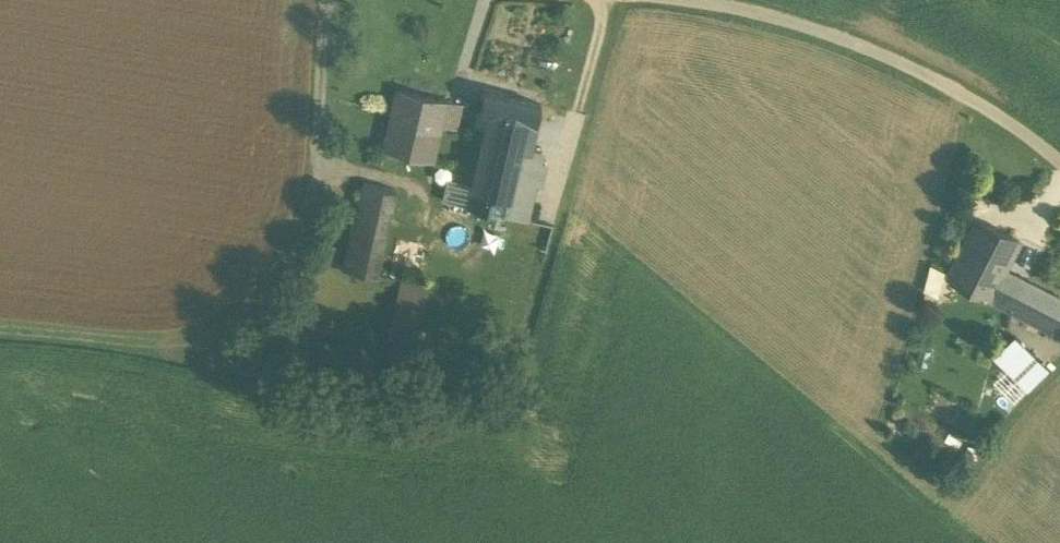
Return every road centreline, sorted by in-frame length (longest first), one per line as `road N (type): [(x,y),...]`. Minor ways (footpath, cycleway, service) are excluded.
road 1 (unclassified): [(663,0),(733,8),(891,56),(996,114),(1059,162)]

